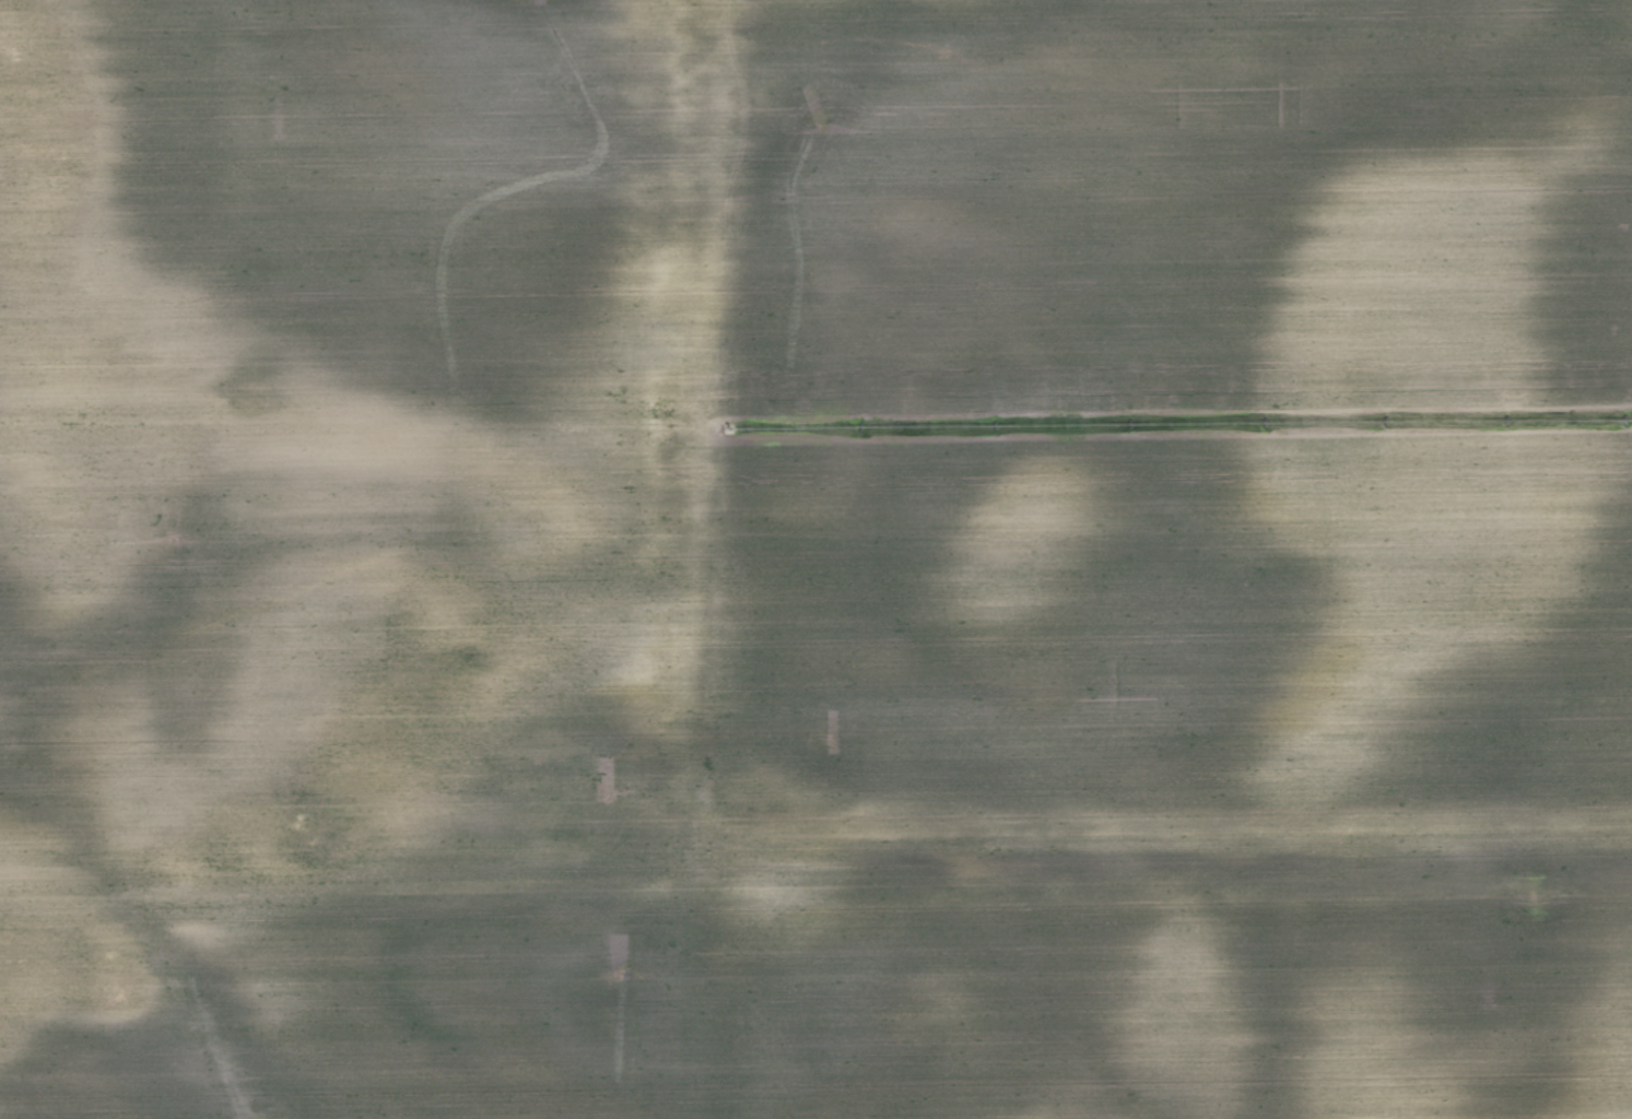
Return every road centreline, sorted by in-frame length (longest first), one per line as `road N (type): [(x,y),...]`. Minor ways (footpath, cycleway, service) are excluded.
road 1 (track): [(0,865),(721,836),(745,805),(739,0)]

